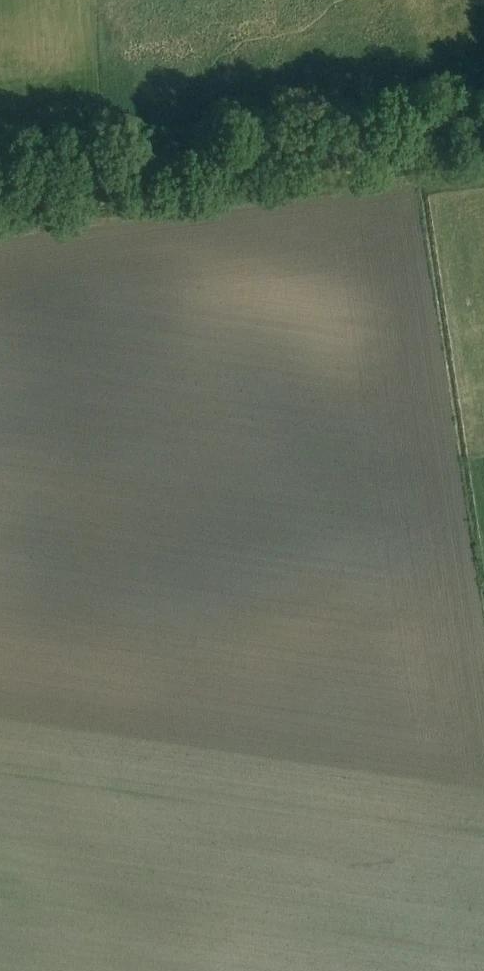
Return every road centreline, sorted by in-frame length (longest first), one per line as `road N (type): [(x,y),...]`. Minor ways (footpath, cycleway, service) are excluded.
road 1 (unclassified): [(0,186),(483,122)]

